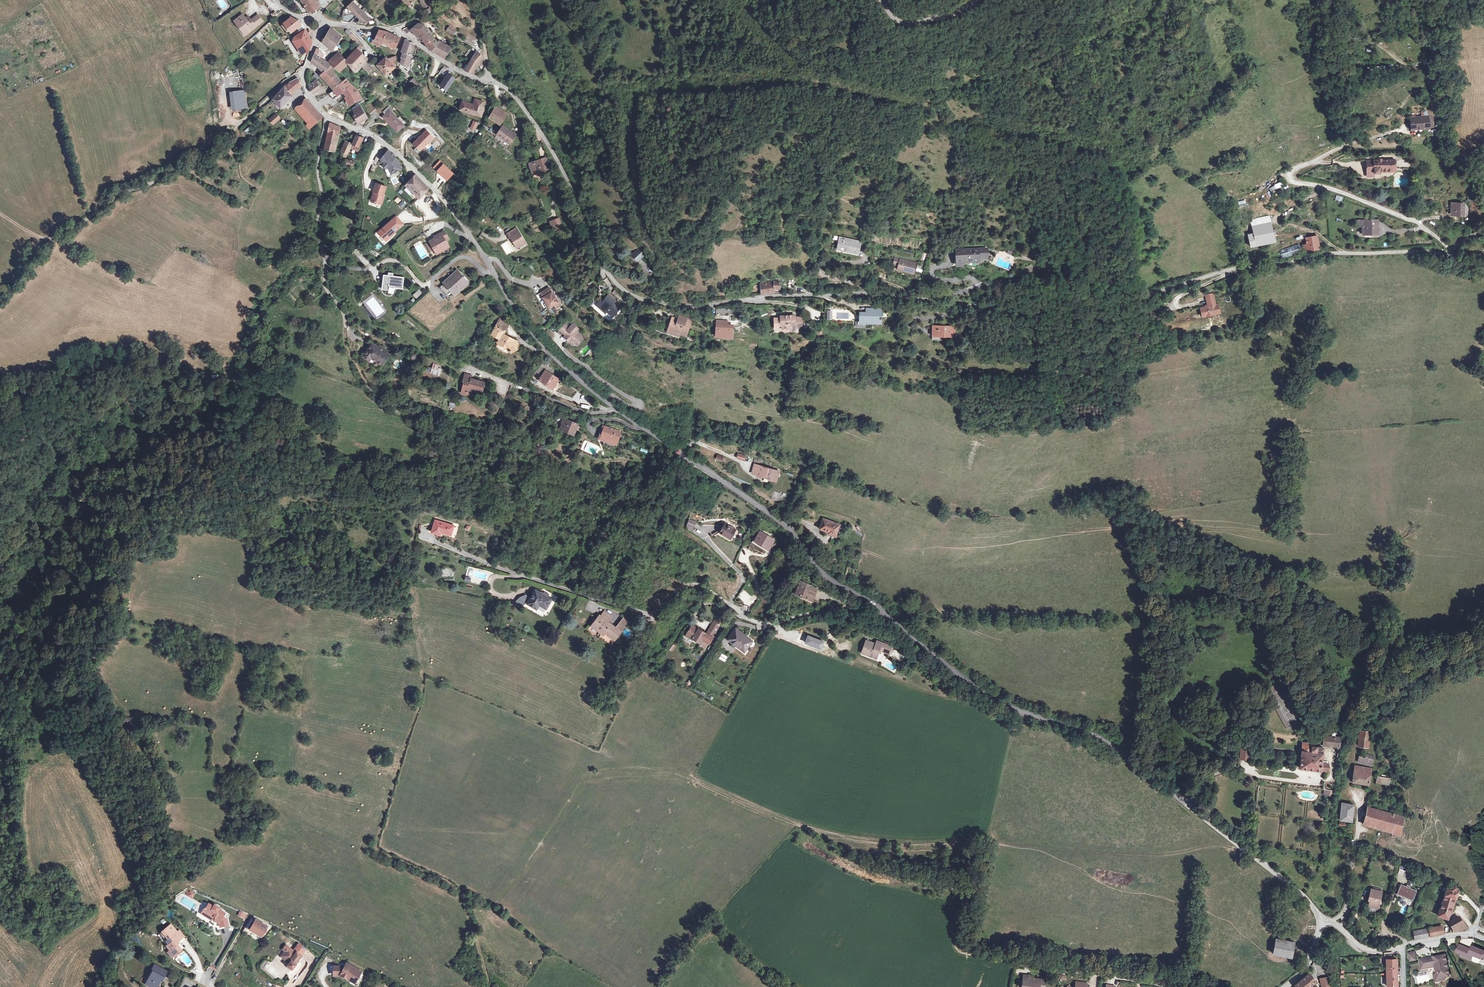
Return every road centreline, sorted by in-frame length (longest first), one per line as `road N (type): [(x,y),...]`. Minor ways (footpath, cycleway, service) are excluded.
road 1 (unclassified): [(1449,256),(1328,254),(1235,268),(1127,298),(1038,309),(870,294),(703,306),(641,299),(609,275),(547,142),(501,85),(393,31),(320,22)]
road 2 (unclassified): [(328,118),(372,135),(418,171),(466,229),(525,324),(576,377),(766,510),(823,573),(886,614)]
road 3 (unclassified): [(886,614),(994,700),(1110,745),(1324,919)]
road 4 (track): [(490,986),(457,889),(375,847),(422,696),(413,617)]
road 5 (residential): [(886,614),(848,605),(775,625),(694,584),(654,615),(488,565)]
road 6 (track): [(0,214),(54,240),(113,197),(203,157),(301,73)]
road 7 (residential): [(1174,986),(927,943)]
road 8 (residential): [(1344,145),(1299,165),(1292,178),(1420,221),(1450,250)]
road 9 (residential): [(1324,919),(1366,948),(1464,934),(1483,940)]
road 10 (unclassified): [(324,259),(317,165),(328,118)]
road 11 (track): [(370,389),(346,348),(324,259)]

